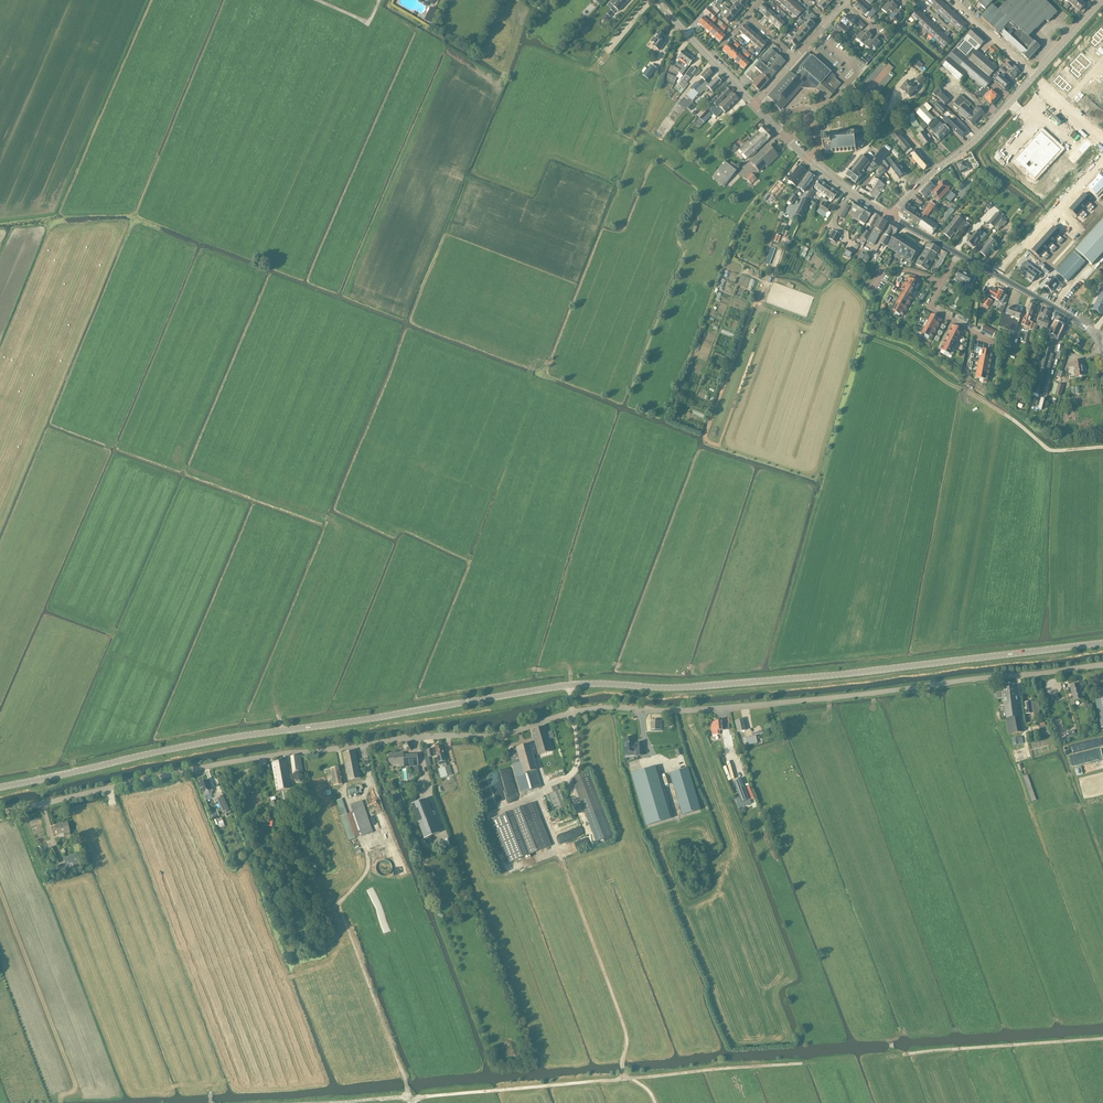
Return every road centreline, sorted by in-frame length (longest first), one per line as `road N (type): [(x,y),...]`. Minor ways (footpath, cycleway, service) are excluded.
road 1 (unclassified): [(0,812),(209,766),(416,737),(503,735),(606,707),(721,708),(1102,665)]
road 2 (tertiary): [(1102,643),(712,685),(554,687),(217,740),(0,787)]
road 3 (track): [(337,748),(347,801),(368,795),(379,831),(365,874),(342,901),(412,1093)]
road 4 (track): [(260,269),(369,20)]
road 5 (track): [(561,860),(626,1032),(624,1076)]
road 6 (track): [(893,1051),(1102,1040)]
road 7 (unclassified): [(891,216),(1035,76)]
road 8 (track): [(638,1075),(817,1061)]
road 9 (unclassified): [(891,216),(835,183),(755,105)]
road 10 (residential): [(996,275),(1102,158)]
road 11 (track): [(416,1102),(412,1093),(275,1102)]
road 12 (unclassified): [(755,105),(655,0)]
road 13 (track): [(624,1076),(491,1090)]
road 14 (unclassified): [(1100,342),(996,275)]
road 15 (track): [(800,153),(759,201),(733,255)]

